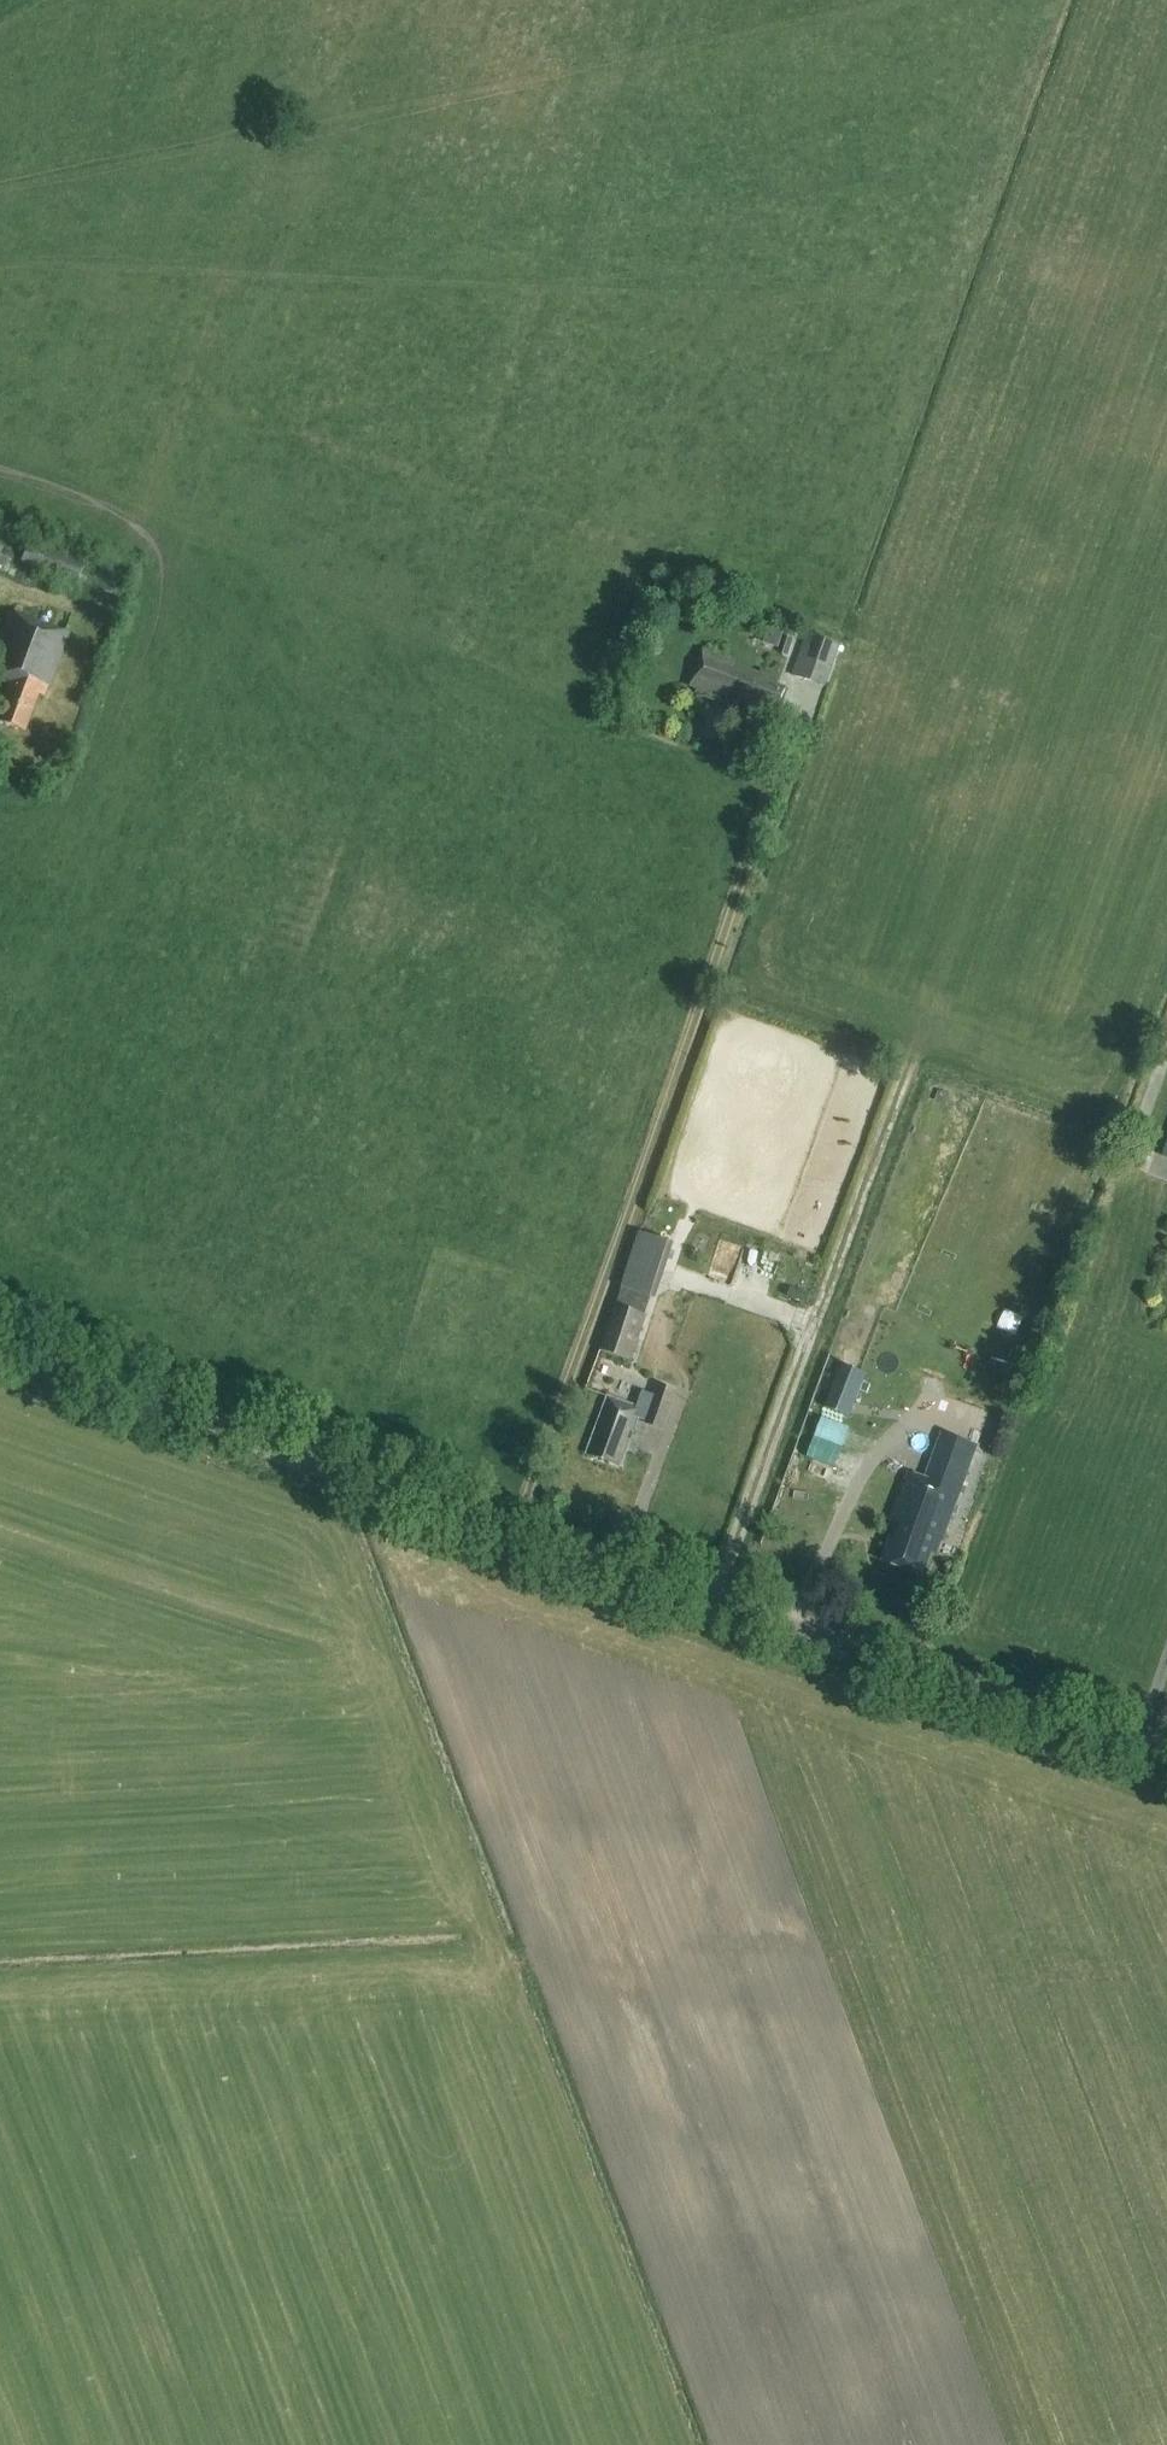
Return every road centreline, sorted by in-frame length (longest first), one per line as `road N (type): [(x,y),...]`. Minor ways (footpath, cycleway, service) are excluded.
road 1 (unclassified): [(1166,1762),(0,1350)]

